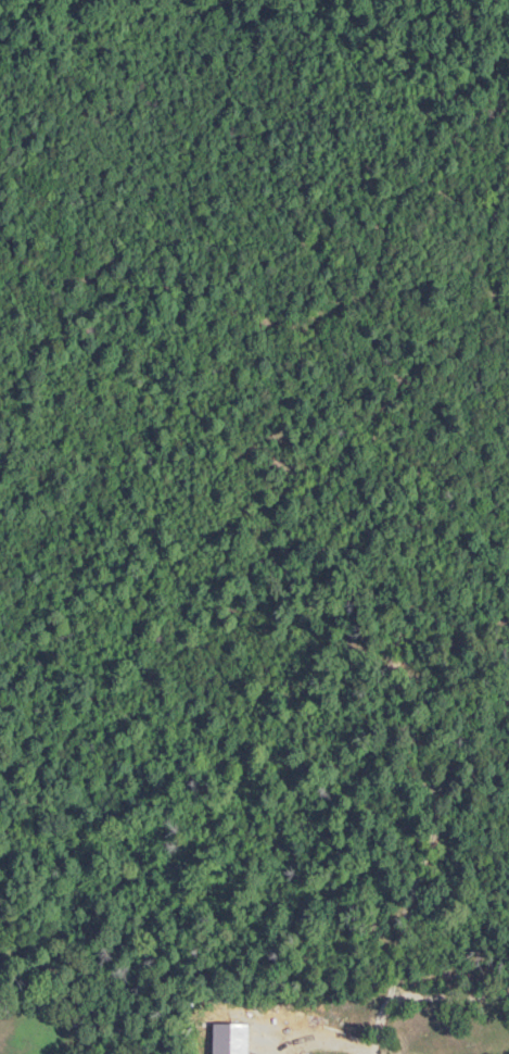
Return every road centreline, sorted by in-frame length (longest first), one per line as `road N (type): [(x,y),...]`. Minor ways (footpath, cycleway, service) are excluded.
road 1 (residential): [(0,273),(24,271),(61,249),(128,284),(180,296),(219,288),(302,339),(361,412),(428,453),(444,474),(436,604),(418,630),(379,656),(303,680),(215,725),(136,743),(27,824)]
road 2 (residential): [(508,104),(485,238),(486,296),(442,332),(362,440),(272,486),(176,566),(116,603),(60,624),(0,671)]
road 3 (residential): [(492,199),(411,188),(394,212),(372,291),(302,339)]
road 4 (residential): [(371,1053),(440,846)]
road 5 (residential): [(404,641),(440,793),(440,846)]

